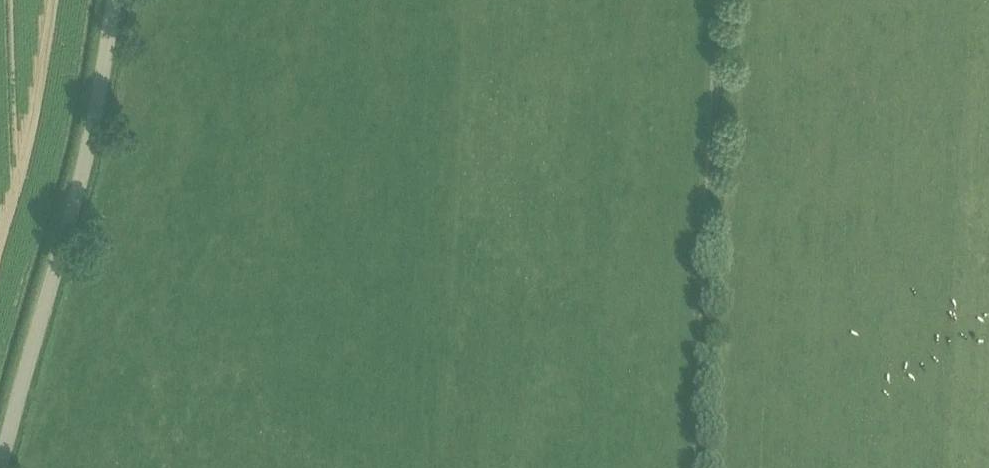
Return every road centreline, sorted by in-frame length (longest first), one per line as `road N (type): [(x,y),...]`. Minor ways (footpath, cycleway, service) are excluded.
road 1 (unclassified): [(4,467),(122,0)]

